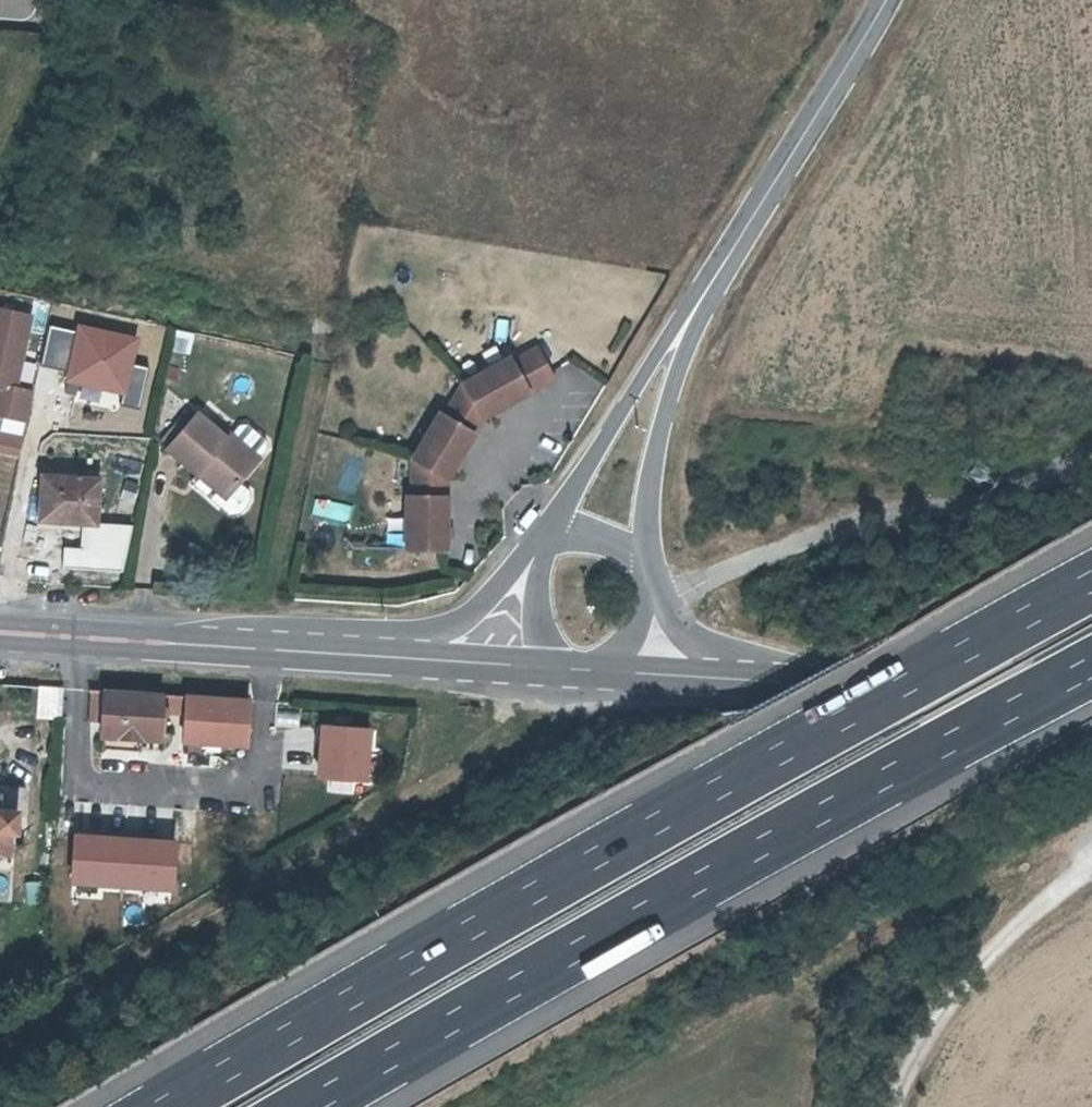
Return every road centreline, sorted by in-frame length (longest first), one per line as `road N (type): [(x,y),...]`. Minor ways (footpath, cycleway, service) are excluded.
road 1 (motorway): [(1091,578),(162,1106)]
road 2 (motorway): [(298,1106),(1091,661)]
road 3 (track): [(0,1072),(566,730),(627,674)]
road 4 (tertiary): [(676,341),(886,0)]
road 5 (tertiary): [(543,536),(454,624),(294,628),(216,647)]
road 6 (primary): [(216,647),(563,669)]
road 7 (primary): [(754,685),(1091,702)]
road 8 (tertiary): [(654,604),(648,527),(676,341)]
road 9 (tertiary): [(676,341),(543,536)]
road 10 (primary): [(0,633),(216,647)]
road 11 (primary): [(593,671),(754,685)]
road 12 (tertiary): [(543,536),(543,616),(563,669)]
road 13 (tertiary): [(754,685),(708,658),(654,604)]

